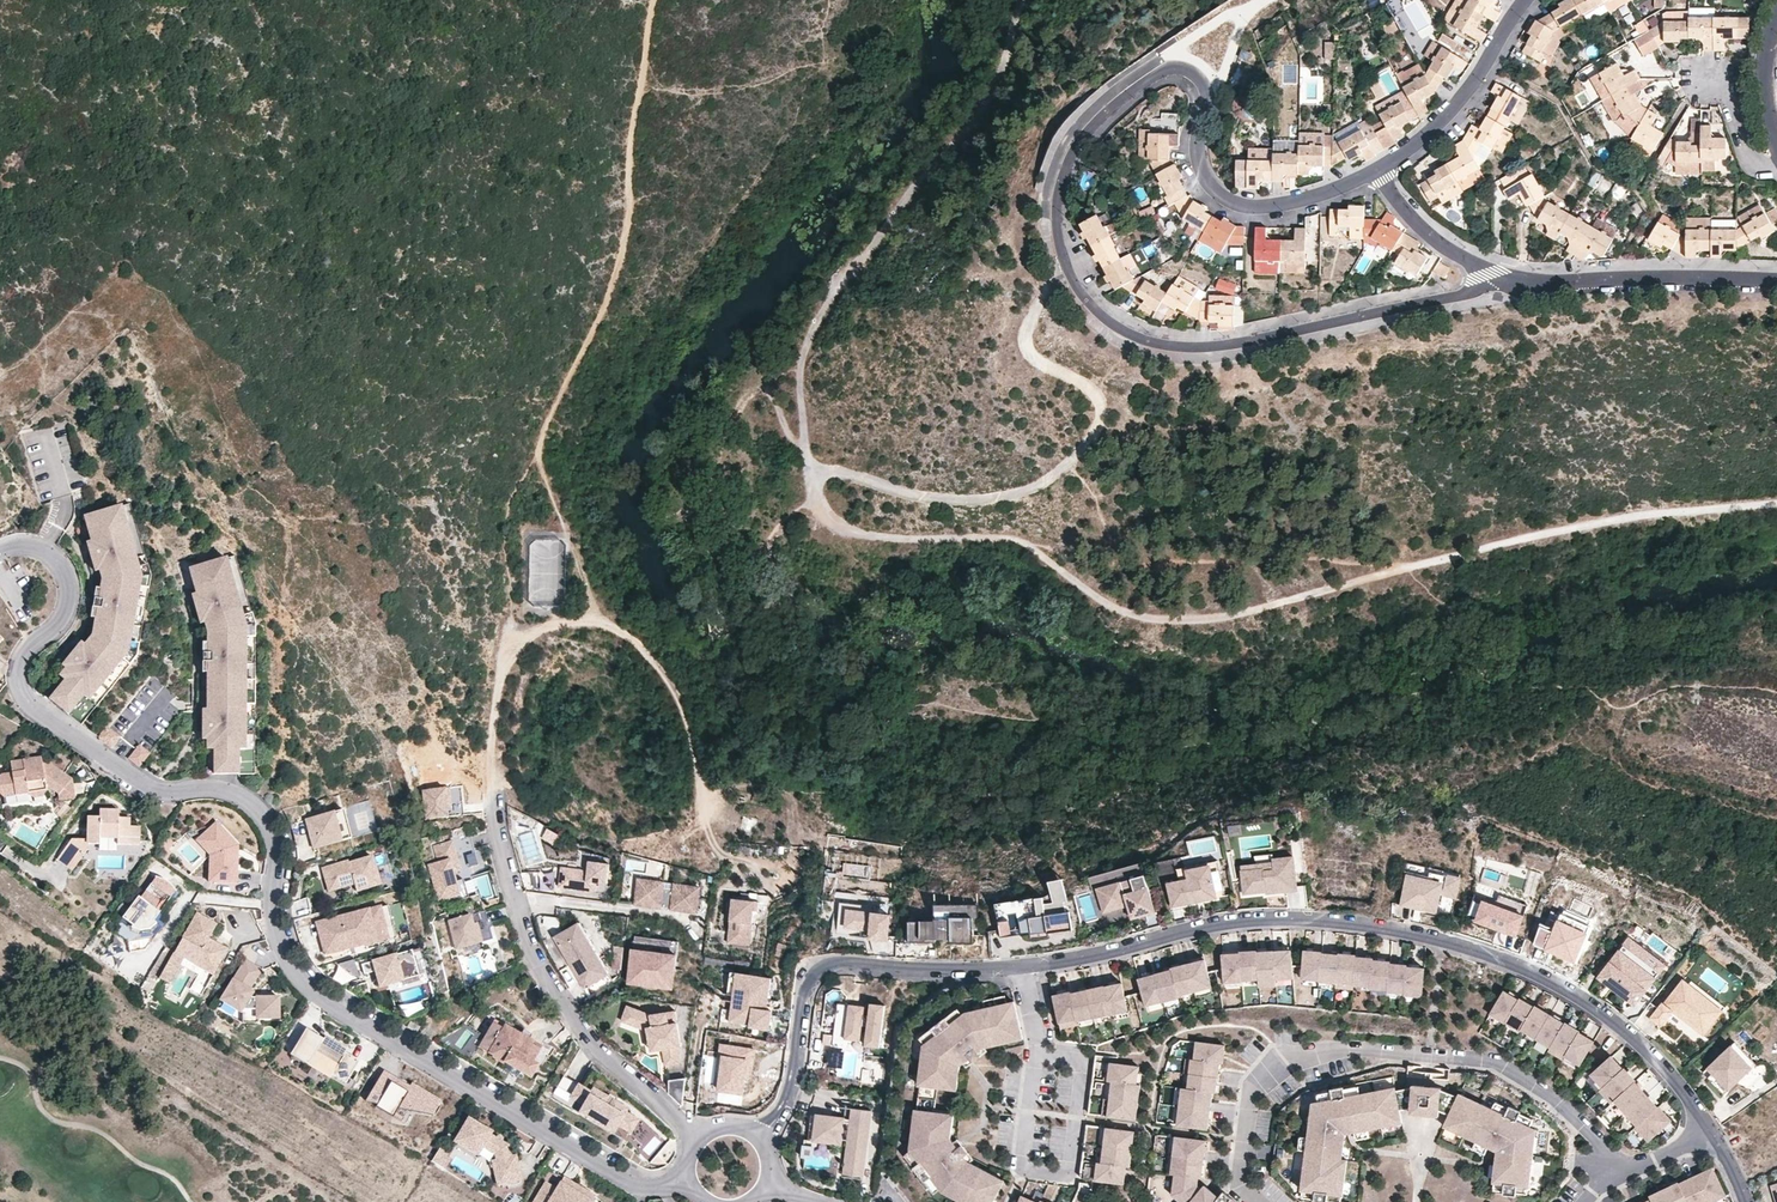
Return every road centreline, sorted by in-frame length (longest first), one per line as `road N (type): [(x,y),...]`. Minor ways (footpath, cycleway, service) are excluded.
road 1 (residential): [(0,555),(31,546),(46,551),(68,577),(68,612),(19,671),(33,700),(157,787),(227,791),(268,817),(278,849),(276,928),(305,983),(383,1038),(642,1188),(691,1181)]
road 2 (residential): [(1378,172),(1324,201),(1272,210),(1231,207),(1210,190),(1198,159),(1209,84),(1193,68),(1174,66),(1129,93),(1084,136),(1060,189),(1058,232),(1068,268),(1088,301),(1134,334),(1162,343),(1243,342),(1500,277)]
road 3 (residential): [(1711,1128),(1606,1017),(1516,968),(1421,937),(1351,925),(1250,922),(1023,966)]
road 4 (track): [(652,0),(626,158),(629,220),(594,330),(535,453),(601,623)]
road 5 (residential): [(1260,1201),(1242,1183),(1251,1090),(1297,1057),(1331,1050),(1494,1060),(1565,1103),(1600,1139)]
road 6 (track): [(497,786),(495,732),(509,658),(529,635),(601,623),(631,633),(665,668),(698,750),(708,816)]
road 7 (residential): [(703,1137),(616,1065),(551,989),(532,951),(505,856),(497,786)]
road 8 (residential): [(1023,966),(832,959),(820,966),(804,993),(790,1087),(758,1138)]
road 9 (residential): [(1038,1052),(1022,1169),(1069,1175),(1083,1058)]
road 10 (residential): [(1500,277),(1776,285)]
road 11 (residential): [(1532,0),(1455,113),(1378,172)]
road 12 (residential): [(1378,172),(1414,226),(1500,277)]
road 13 (residential): [(1776,170),(1754,157),(1707,74)]

